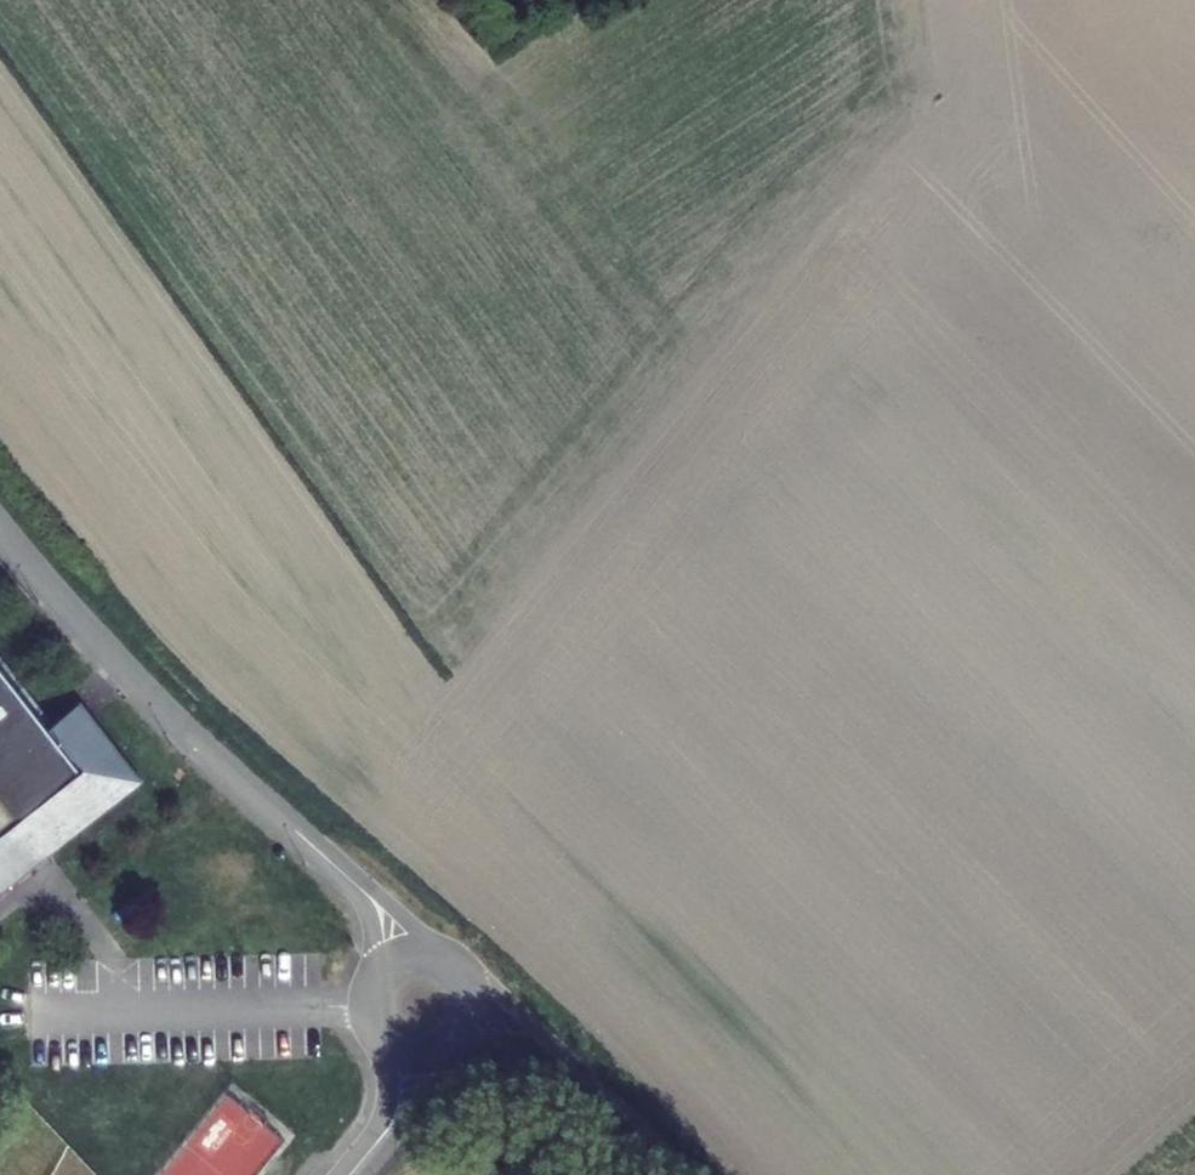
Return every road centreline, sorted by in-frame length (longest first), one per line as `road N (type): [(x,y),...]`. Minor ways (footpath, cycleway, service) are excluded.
road 1 (residential): [(405,955),(371,899),(162,708),(0,526)]
road 2 (residential): [(417,1058),(462,1040),(474,1003),(452,962),(405,955)]
road 3 (residential): [(405,955),(381,971),(369,1007),(383,1041),(417,1058)]
road 4 (residential): [(350,1174),(390,1122),(417,1058)]

